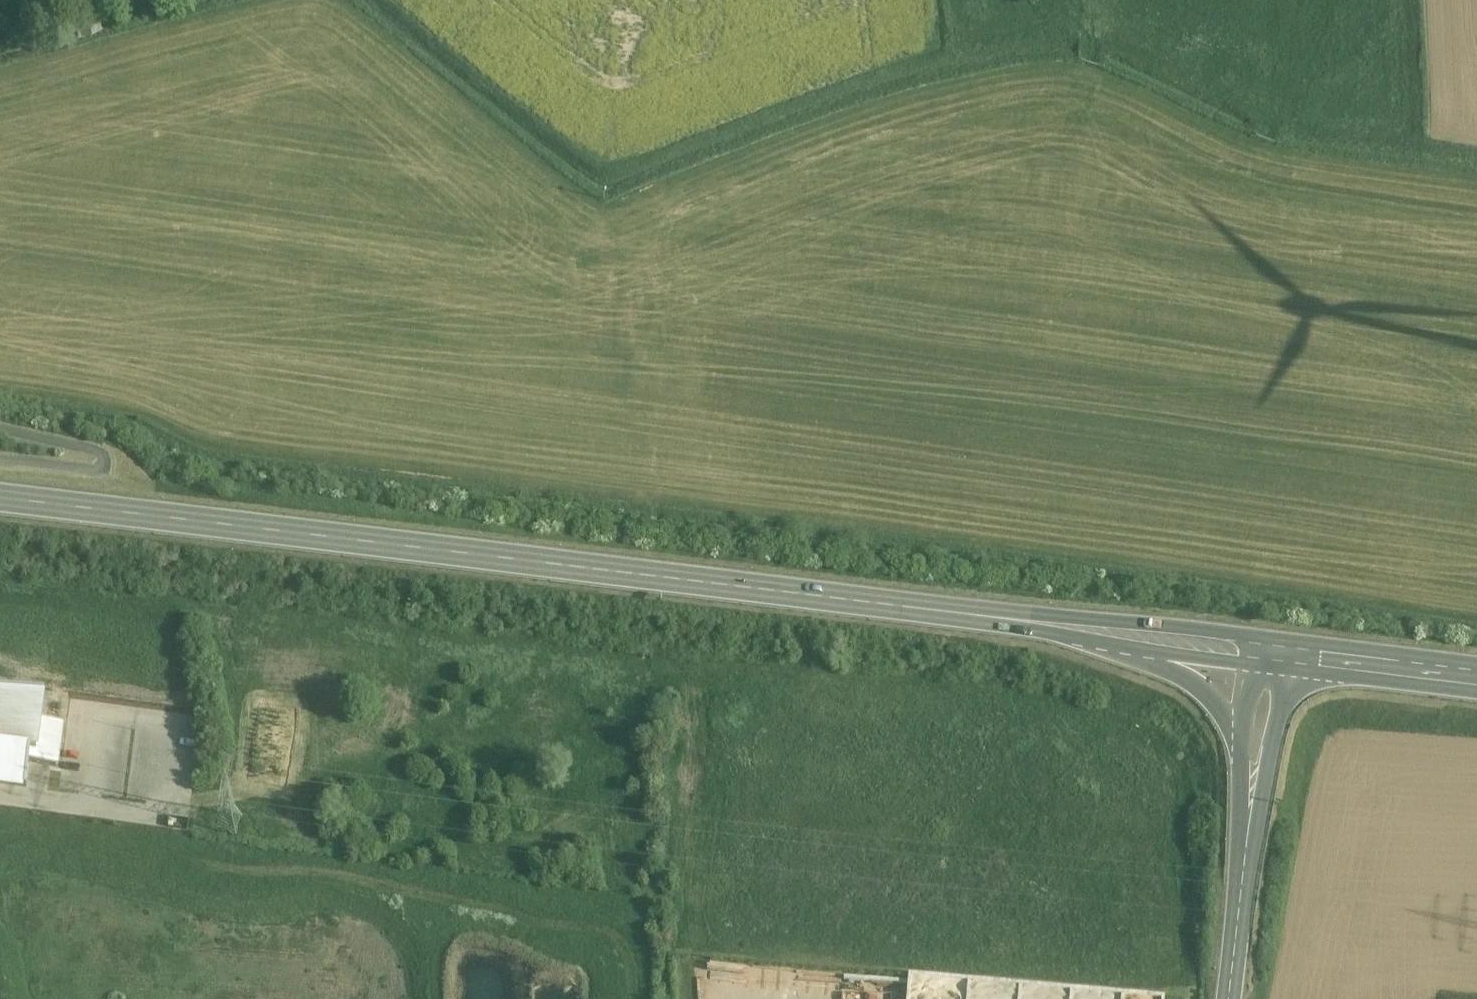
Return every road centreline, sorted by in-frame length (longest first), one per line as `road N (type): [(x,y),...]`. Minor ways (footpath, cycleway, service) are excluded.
road 1 (secondary): [(0,509),(1044,635)]
road 2 (secondary): [(1044,635),(1185,684),(1232,731),(1251,784)]
road 3 (secondary): [(1044,635),(1264,659)]
road 4 (unclassified): [(1251,784),(1228,998)]
road 5 (secondary): [(1264,659),(1476,684)]
road 6 (unclassified): [(1264,659),(1251,784)]

